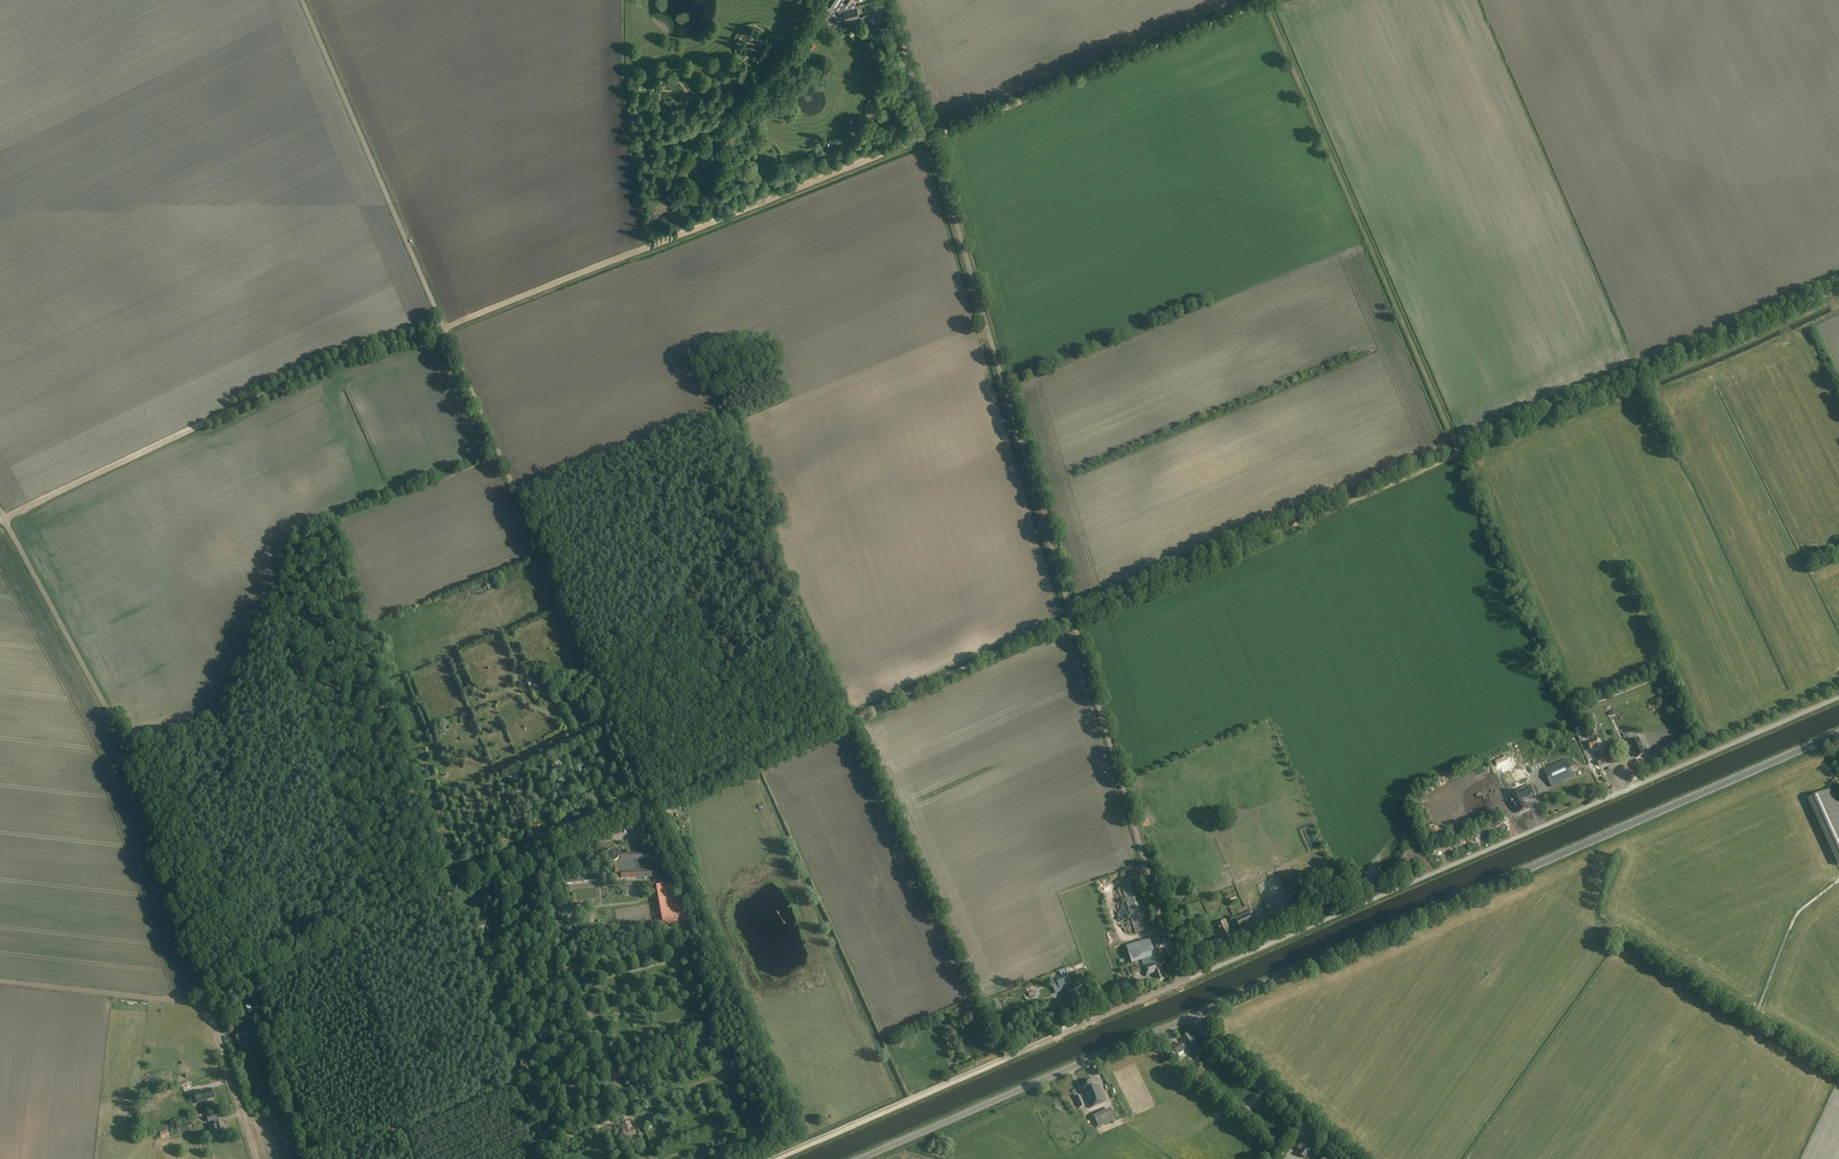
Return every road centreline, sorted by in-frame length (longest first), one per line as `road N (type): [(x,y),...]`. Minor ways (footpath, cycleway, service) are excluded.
road 1 (track): [(446,331),(650,806),(1460,454)]
road 2 (track): [(4,519),(317,370),(446,331),(1266,4)]
road 3 (unclassified): [(1181,983),(887,0)]
road 4 (unclassified): [(1181,983),(1838,698)]
road 5 (tertiary): [(1193,1017),(1838,734)]
road 6 (unclassified): [(205,999),(119,736),(4,519)]
road 7 (track): [(1266,4),(1460,454)]
road 8 (unclassified): [(205,999),(650,806)]
road 9 (track): [(1460,454),(1838,289)]
road 10 (track): [(1460,454),(1608,798)]
road 11 (unclassified): [(446,331),(302,0)]
road 12 (tertiary): [(862,1158),(1193,1017)]
road 13 (track): [(779,1158),(1091,1022)]
road 14 (unclassified): [(1345,1158),(1206,1037),(1193,1017)]
road 15 (unclassified): [(205,999),(0,981)]
road 16 (track): [(1838,881),(1797,914),(1753,1021)]
road 17 (unclassified): [(256,1158),(205,999)]

